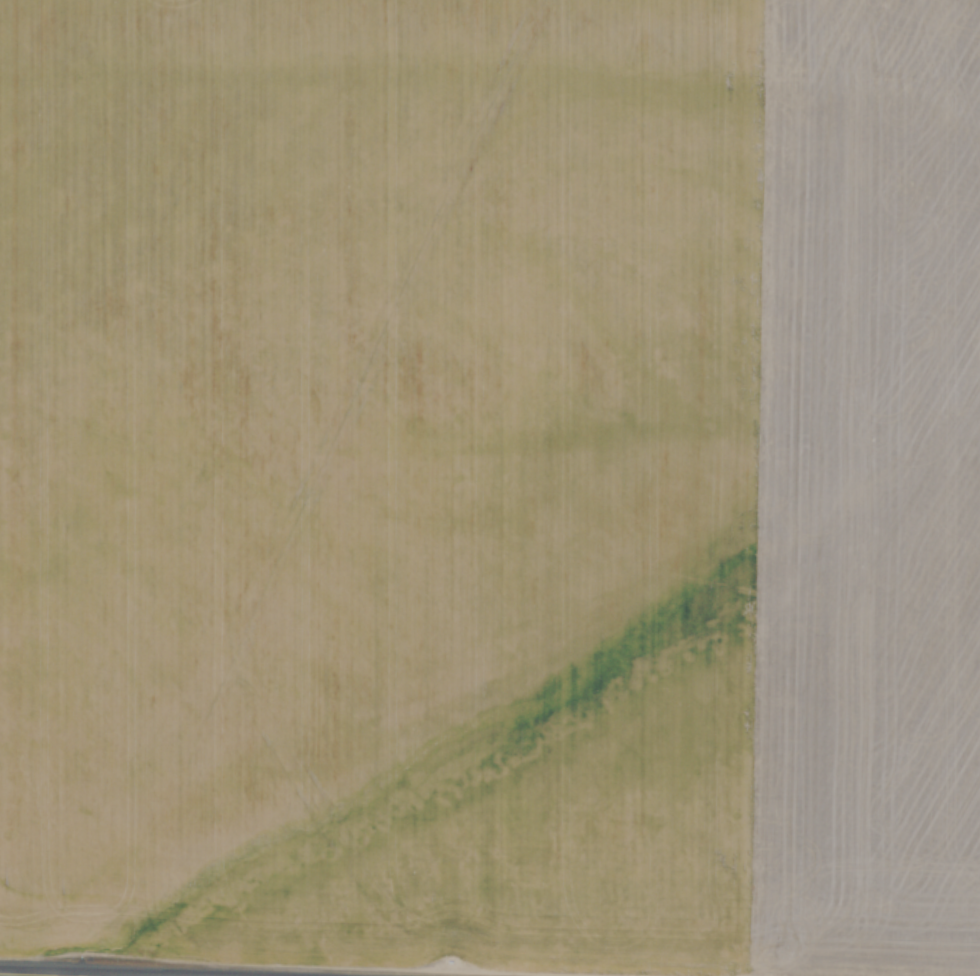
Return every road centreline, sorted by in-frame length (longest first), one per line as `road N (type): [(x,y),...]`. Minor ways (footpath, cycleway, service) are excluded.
road 1 (tertiary): [(410,975),(0,962)]

